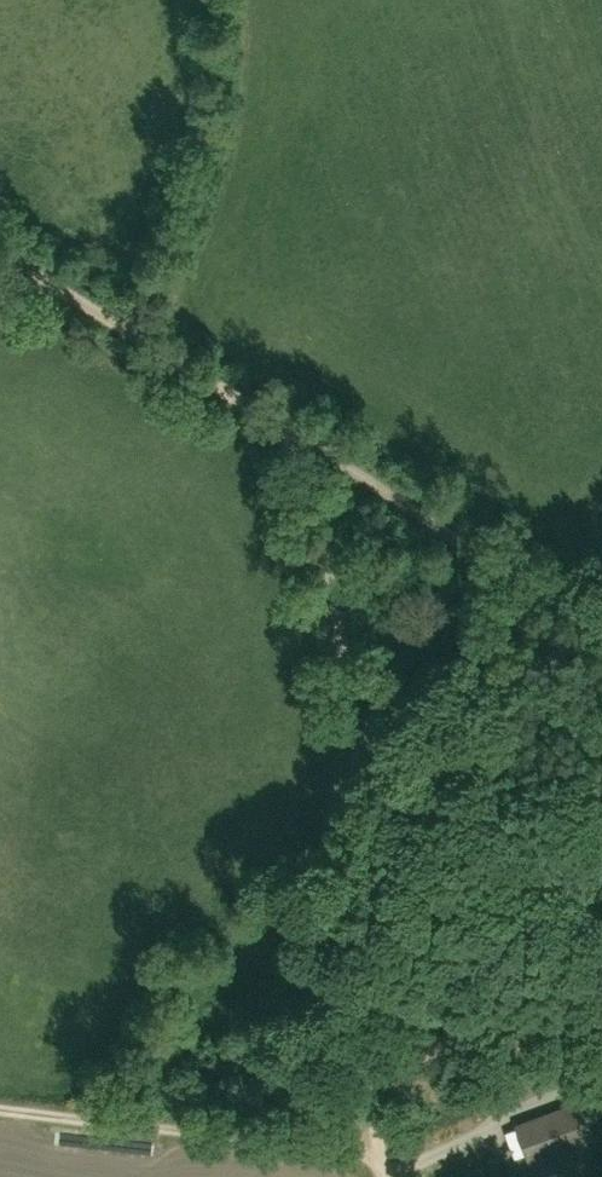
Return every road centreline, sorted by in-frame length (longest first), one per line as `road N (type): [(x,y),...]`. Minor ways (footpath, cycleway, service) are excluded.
road 1 (track): [(296,437),(0,244)]
road 2 (track): [(356,739),(331,572),(296,437)]
road 3 (track): [(296,437),(553,597)]
road 4 (track): [(389,1176),(374,1121),(359,890)]
road 5 (track): [(601,973),(383,890),(359,890)]
road 6 (track): [(356,739),(383,705),(553,597)]
road 7 (track): [(359,890),(356,739)]

